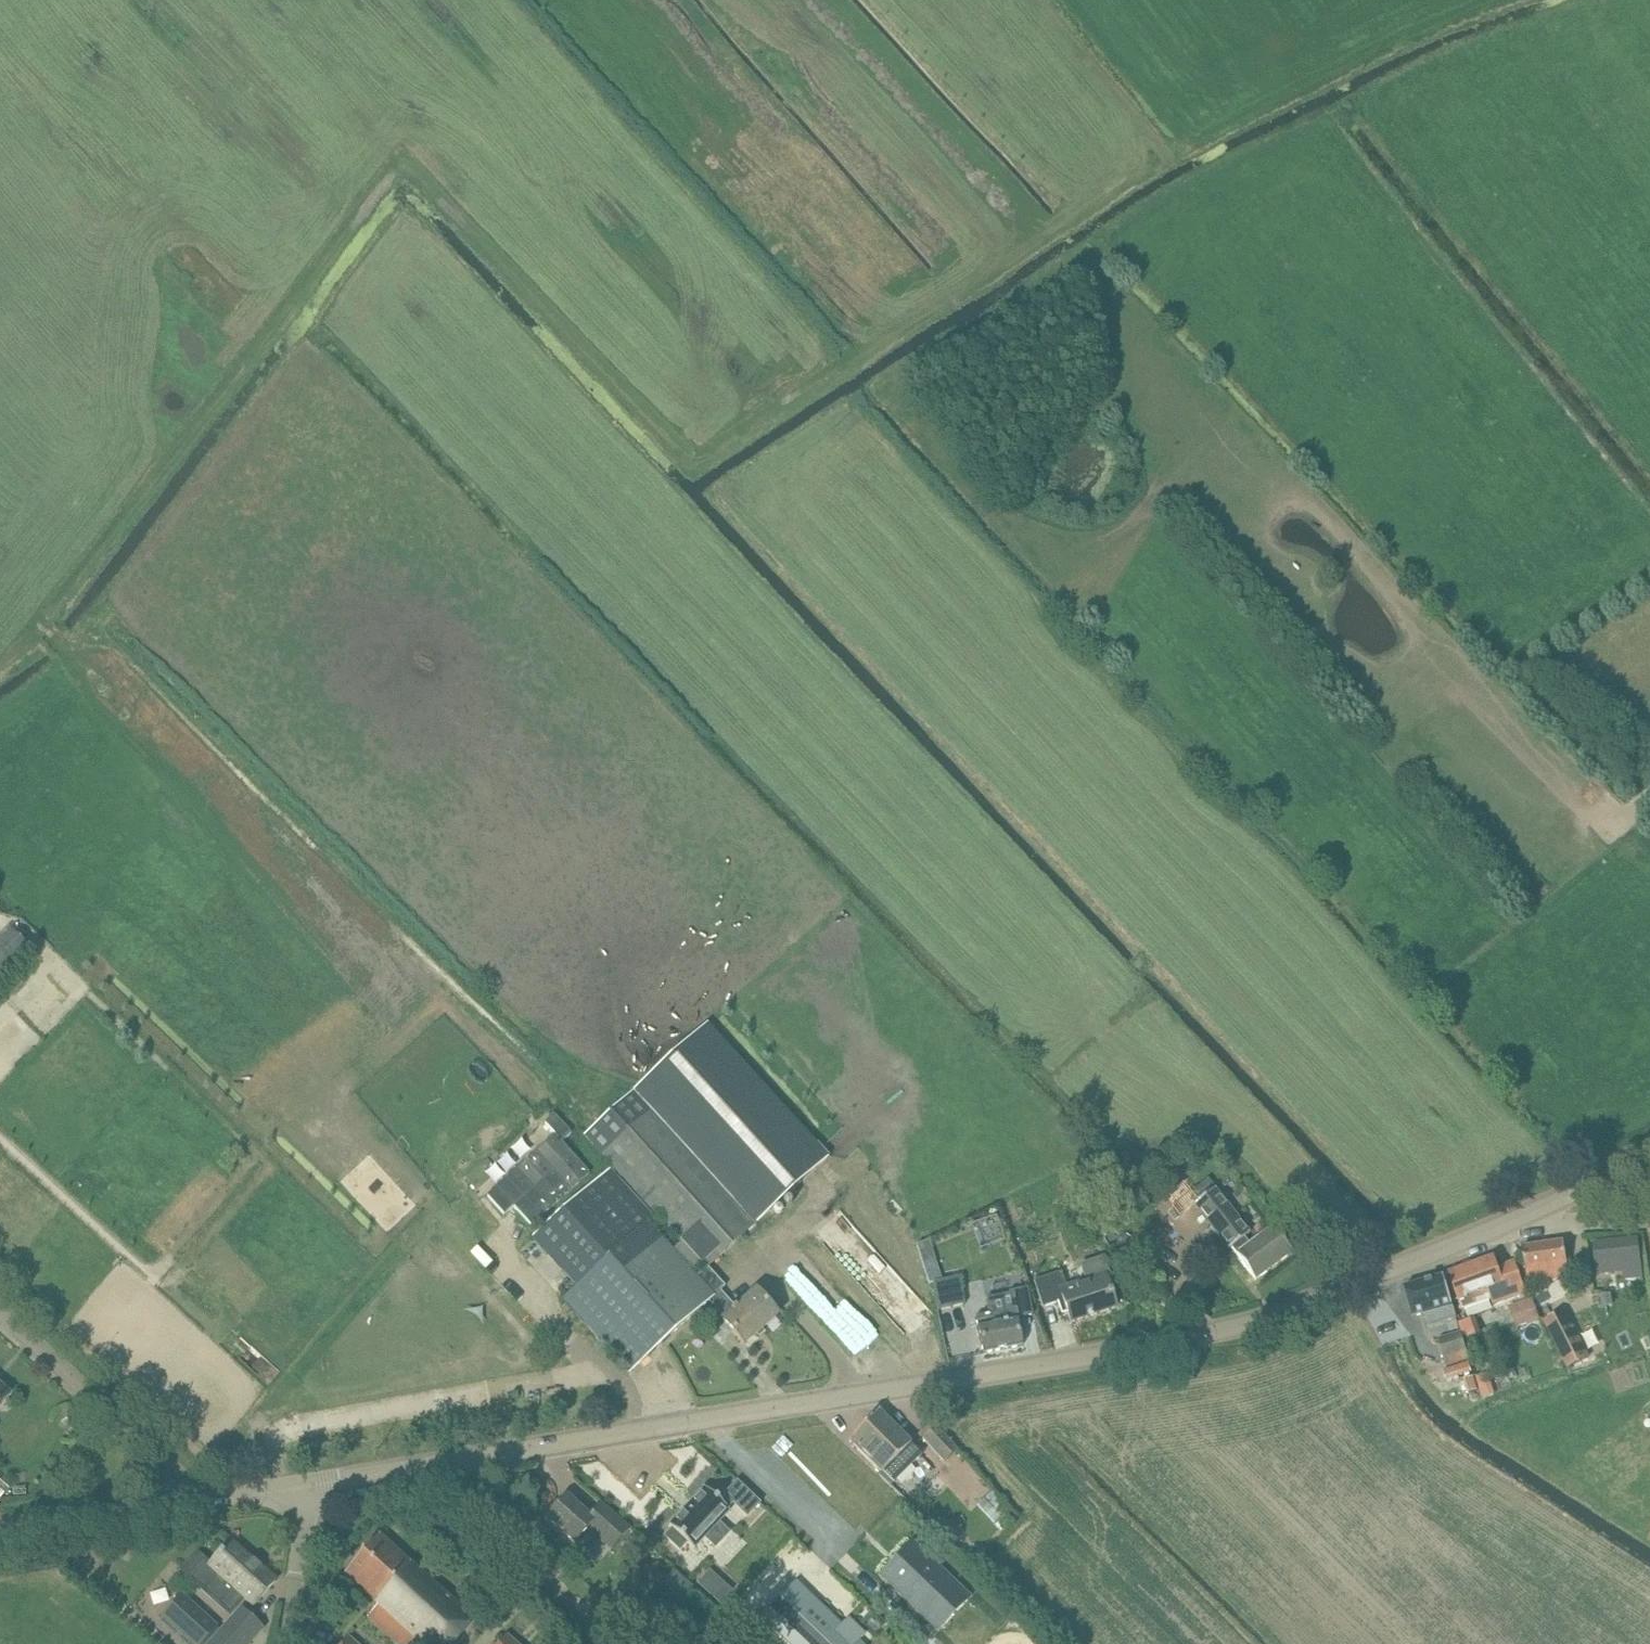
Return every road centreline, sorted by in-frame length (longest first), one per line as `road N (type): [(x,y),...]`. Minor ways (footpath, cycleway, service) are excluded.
road 1 (tertiary): [(301,1486),(1219,1330),(1499,1225)]
road 2 (residential): [(194,1503),(176,1472),(0,1311)]
road 3 (tertiary): [(0,1536),(194,1503)]
road 4 (tertiary): [(1499,1225),(1649,1153)]
road 5 (unclassified): [(283,1643),(305,1520),(301,1486)]
road 6 (residential): [(1499,1225),(1649,1224)]

